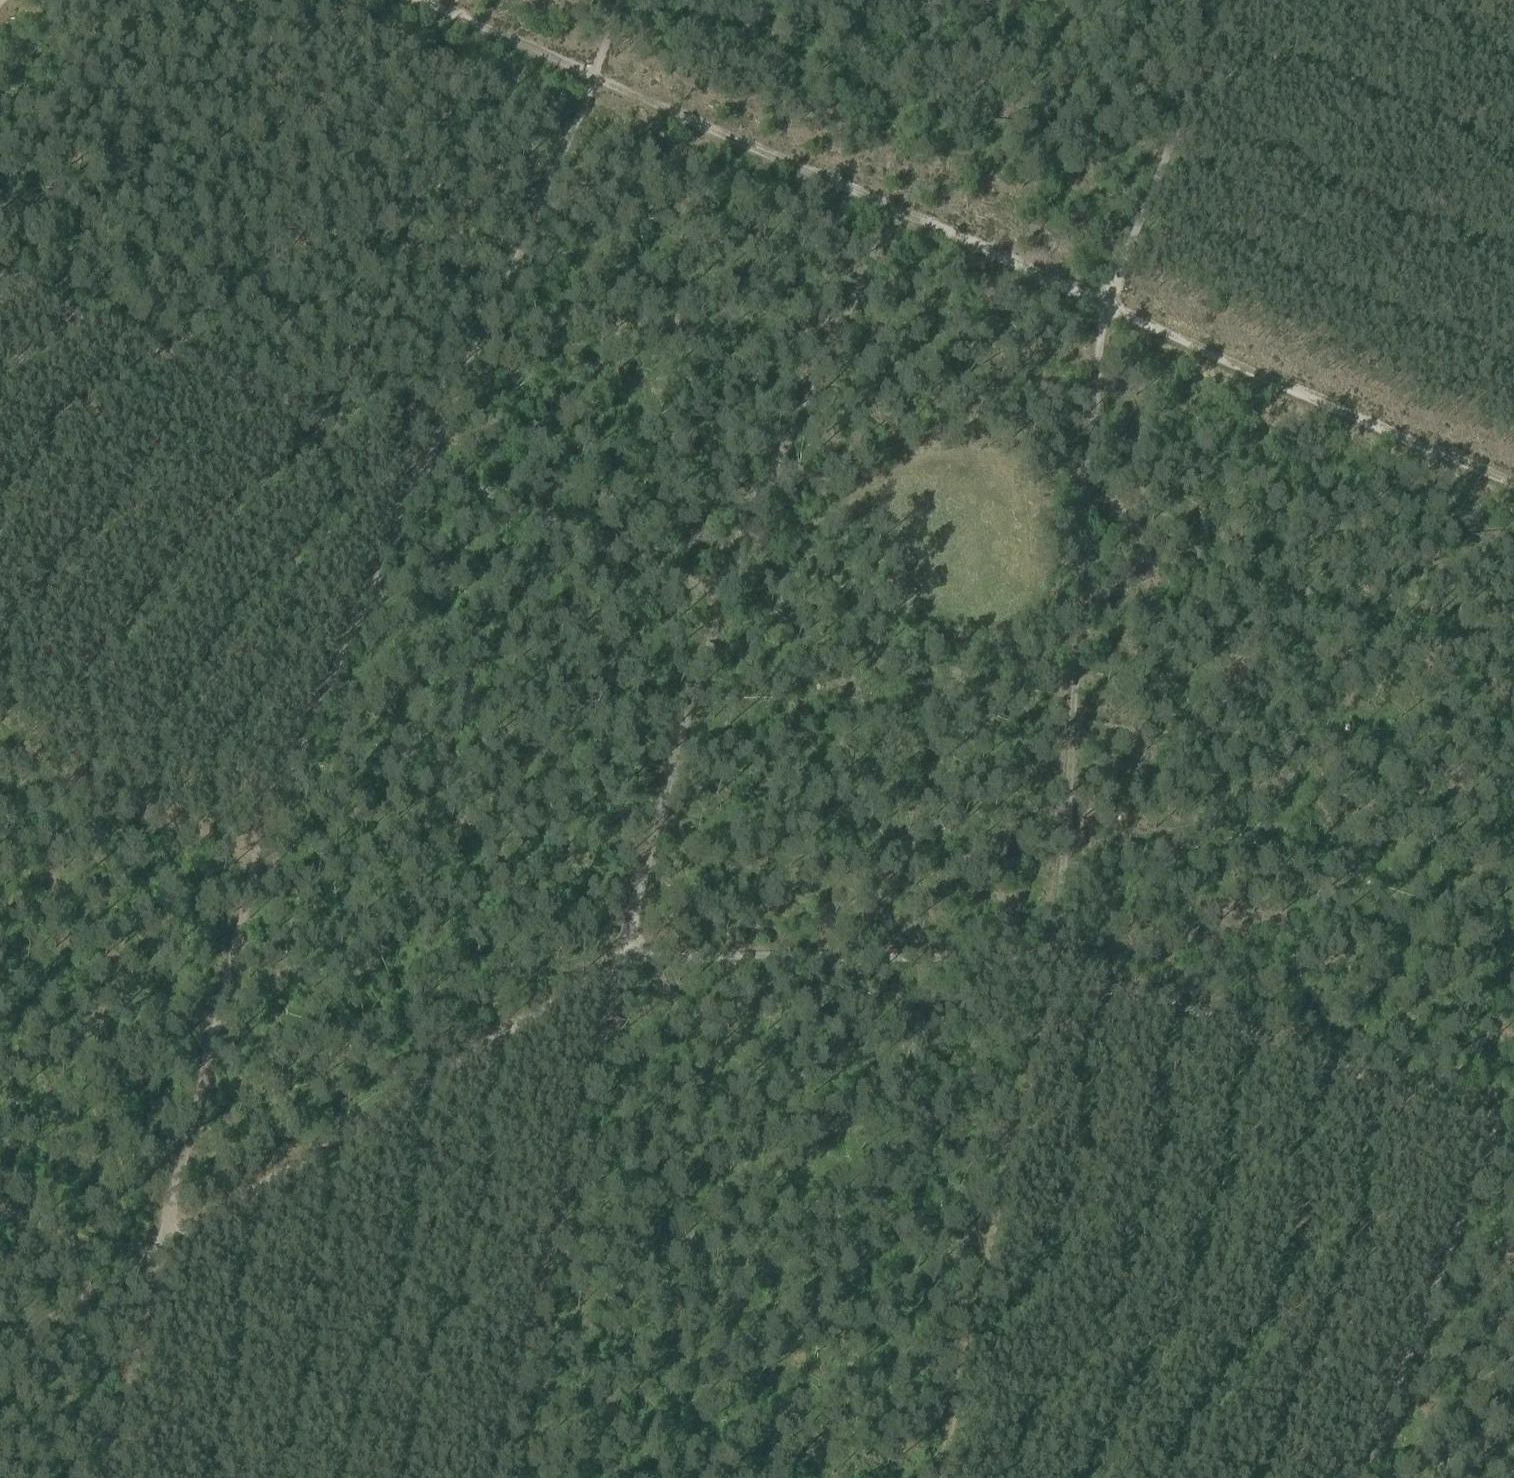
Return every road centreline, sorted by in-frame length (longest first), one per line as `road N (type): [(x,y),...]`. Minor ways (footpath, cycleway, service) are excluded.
road 1 (track): [(1104,294),(1053,962),(935,1477)]
road 2 (track): [(594,77),(1104,294),(1513,483)]
road 3 (track): [(1495,1131),(1053,962),(602,956)]
road 4 (track): [(419,471),(244,841),(156,1259)]
road 5 (track): [(602,956),(156,1259)]
road 6 (track): [(602,956),(485,1477)]
road 7 (track): [(0,291),(419,471)]
road 8 (track): [(896,210),(697,597)]
road 9 (track): [(594,77),(419,471)]
road 10 (track): [(697,597),(691,647),(602,956)]
road 11 (track): [(1495,1131),(1363,1477)]
road 12 (track): [(419,471),(697,597)]
road 13 (track): [(0,739),(244,841)]
road 14 (track): [(156,1259),(104,1477)]
road 15 (track): [(414,0),(594,77)]
road 16 (track): [(156,1259),(0,1359)]

